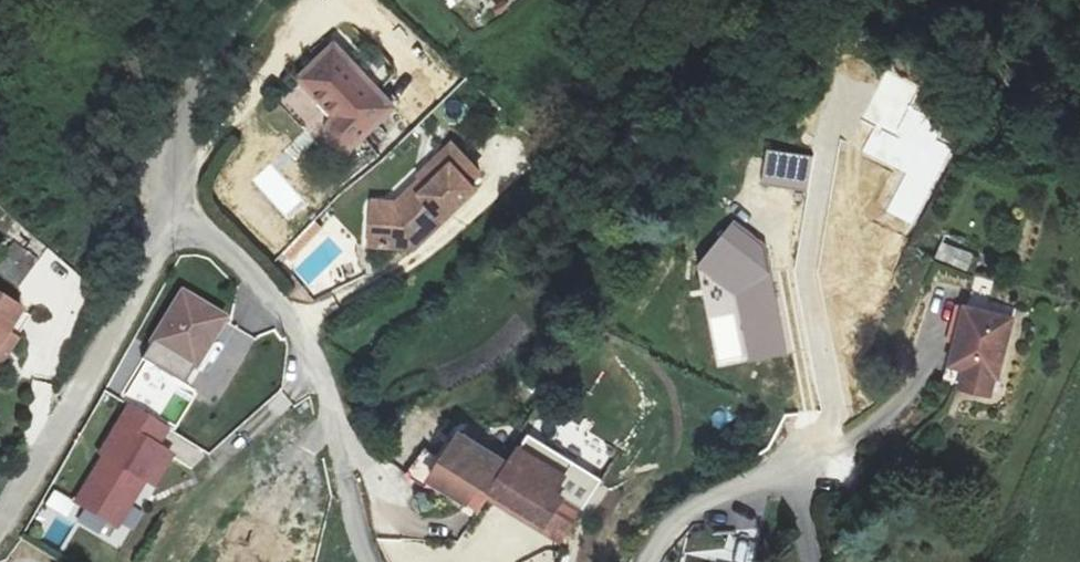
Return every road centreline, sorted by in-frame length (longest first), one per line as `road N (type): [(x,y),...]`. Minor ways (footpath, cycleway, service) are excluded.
road 1 (residential): [(368,561),(325,383),(308,349),(247,264),(193,221),(167,184)]
road 2 (residential): [(0,527),(93,375),(167,184)]
road 3 (residential): [(258,0),(185,108),(167,184)]
road 4 (residential): [(813,454),(709,497),(679,517),(649,561)]

